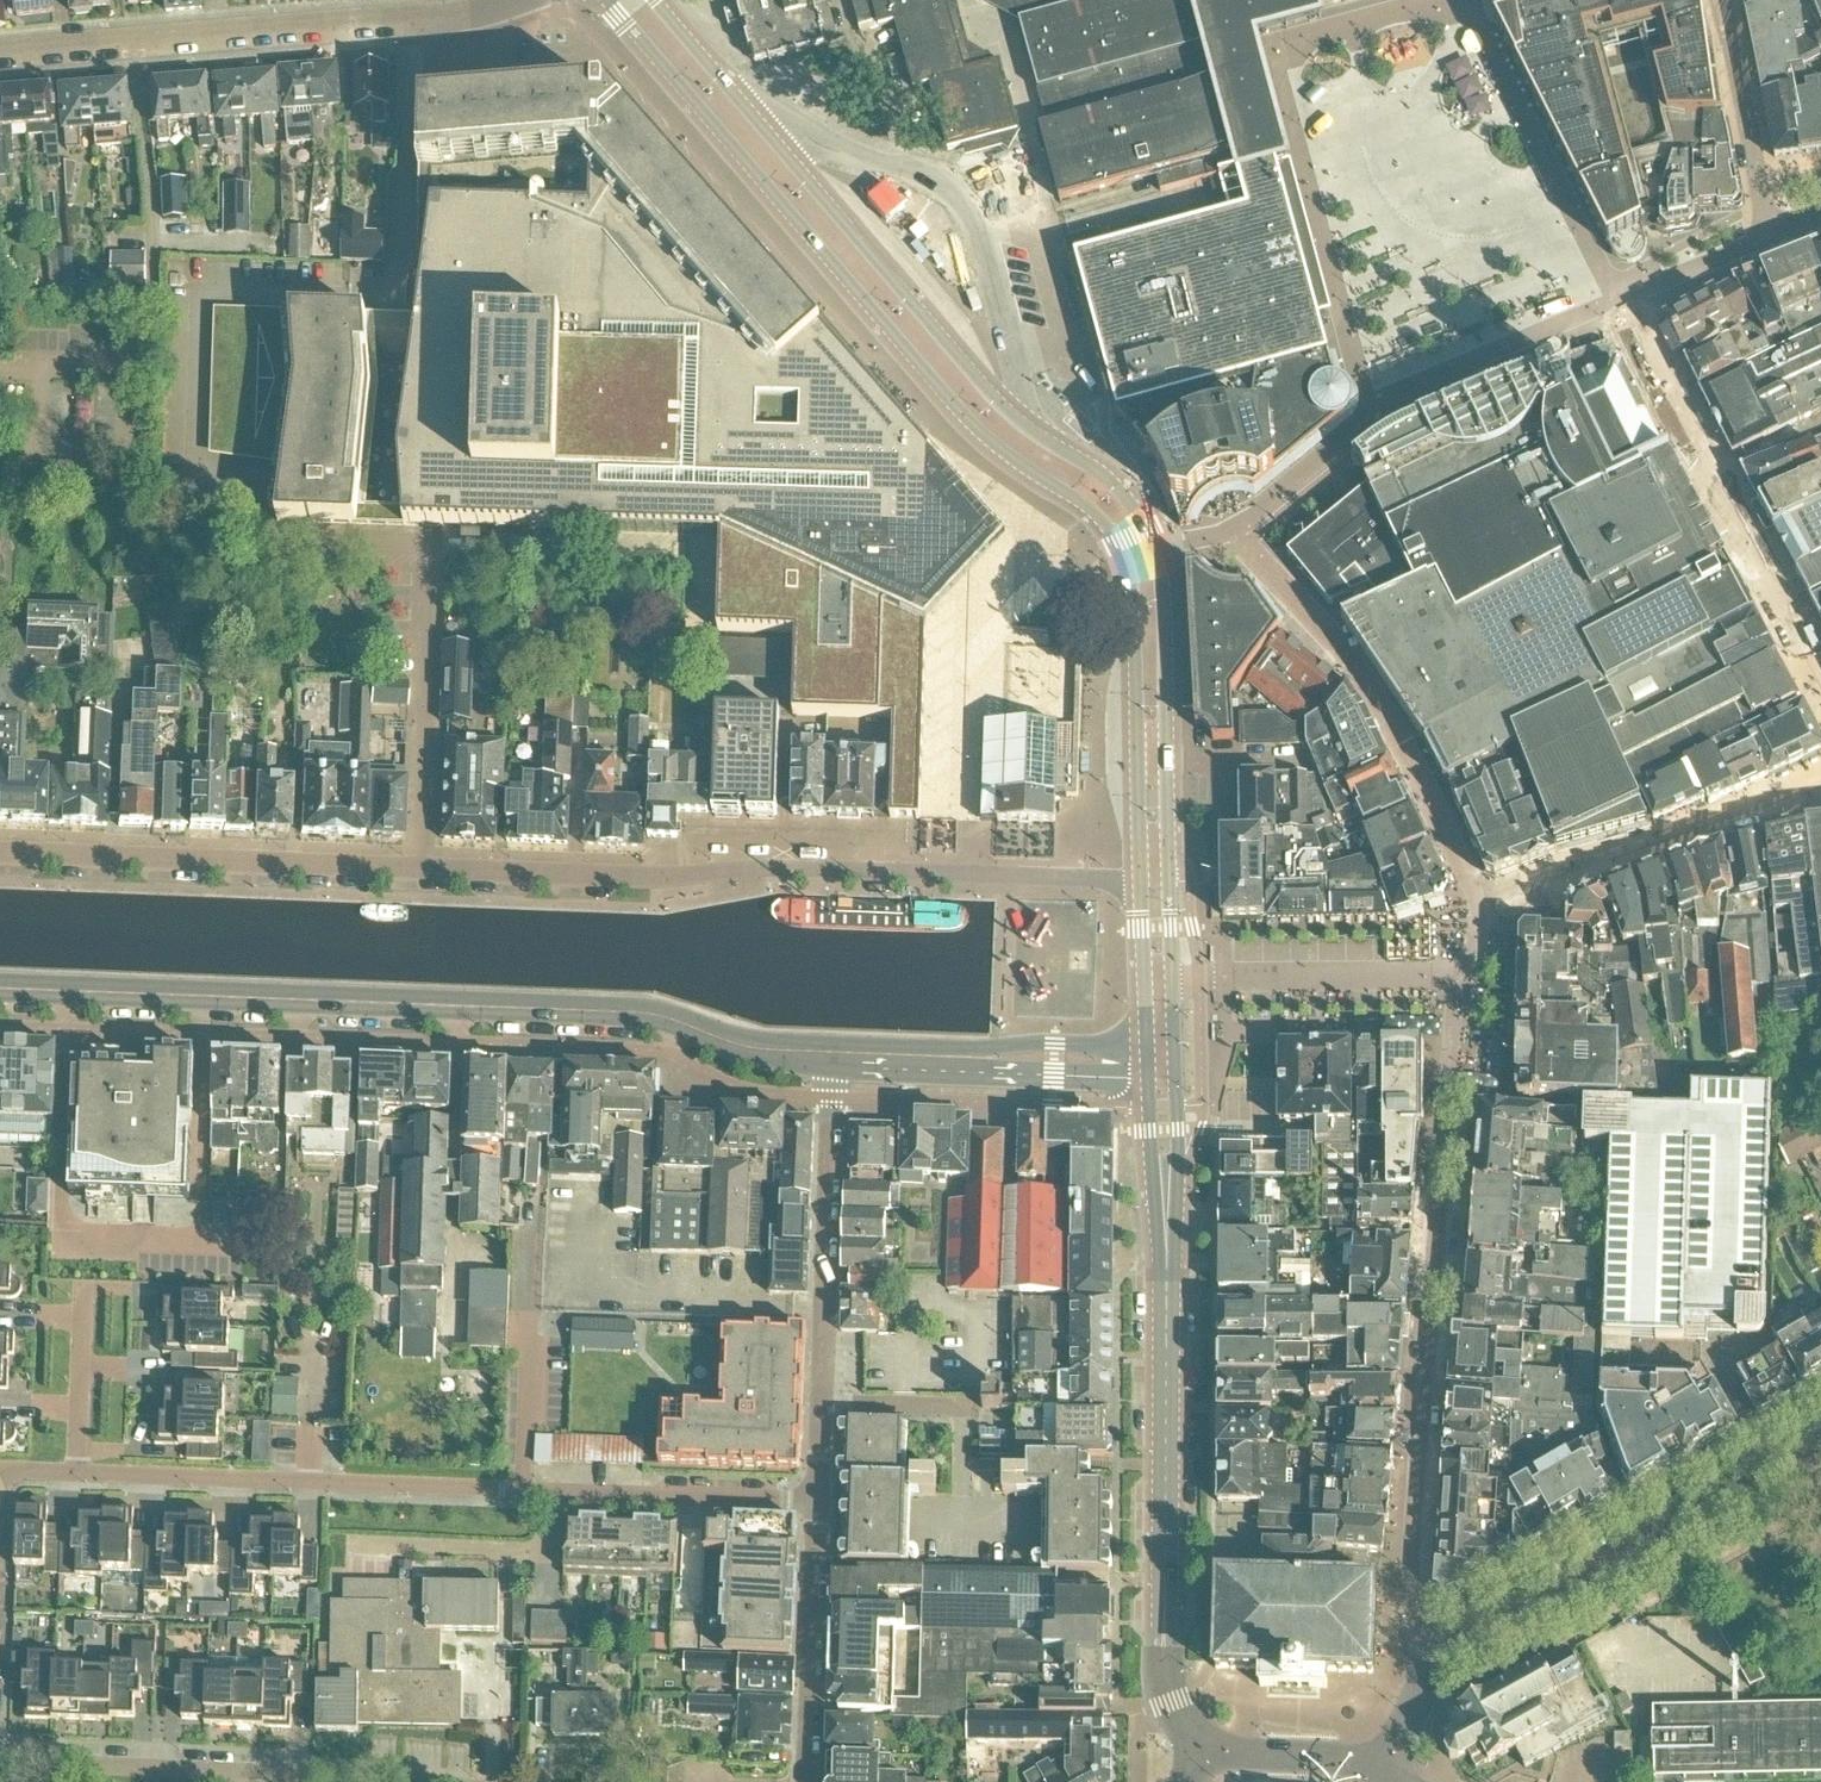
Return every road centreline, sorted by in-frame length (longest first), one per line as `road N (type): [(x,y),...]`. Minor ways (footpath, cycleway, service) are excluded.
road 1 (secondary): [(605,0),(979,433),(1082,504),(1117,545),(1134,604),(1140,882)]
road 2 (secondary): [(1170,880),(1164,600),(1158,560),(1136,512),(1104,477),(1034,435),(990,395),(653,0)]
road 3 (secondary): [(831,1056),(756,1051),(658,1016),(0,989)]
road 4 (residential): [(420,872),(649,880),(766,870),(1140,882)]
road 5 (residential): [(1820,1448),(1441,1660),(1378,1772)]
road 6 (secondary): [(1167,1224),(1164,1678),(1180,1721),(1208,1747)]
road 7 (residential): [(0,57),(472,16),(526,0)]
road 8 (residential): [(420,872),(430,542),(280,539)]
road 9 (residential): [(77,1475),(524,1491)]
road 10 (residential): [(817,1502),(831,1056)]
road 11 (residential): [(0,852),(420,872)]
road 12 (residential): [(0,1758),(407,1781)]
road 13 (residential): [(817,1502),(524,1491)]
road 14 (residential): [(807,1781),(817,1502)]
road 15 (secondary): [(964,1061),(986,1075),(1149,1080)]
road 16 (residential): [(84,1288),(77,1475)]
road 17 (secondary): [(1147,1045),(1037,1044),(964,1061)]
road 18 (secondary): [(1378,1772),(1335,1760),(1234,1756),(1208,1747)]
road 19 (secondary): [(1167,1224),(1178,1161),(1177,1079)]
road 20 (secondary): [(1149,1080),(1153,1163),(1167,1224)]
road 21 (secondary): [(831,1056),(964,1061)]

